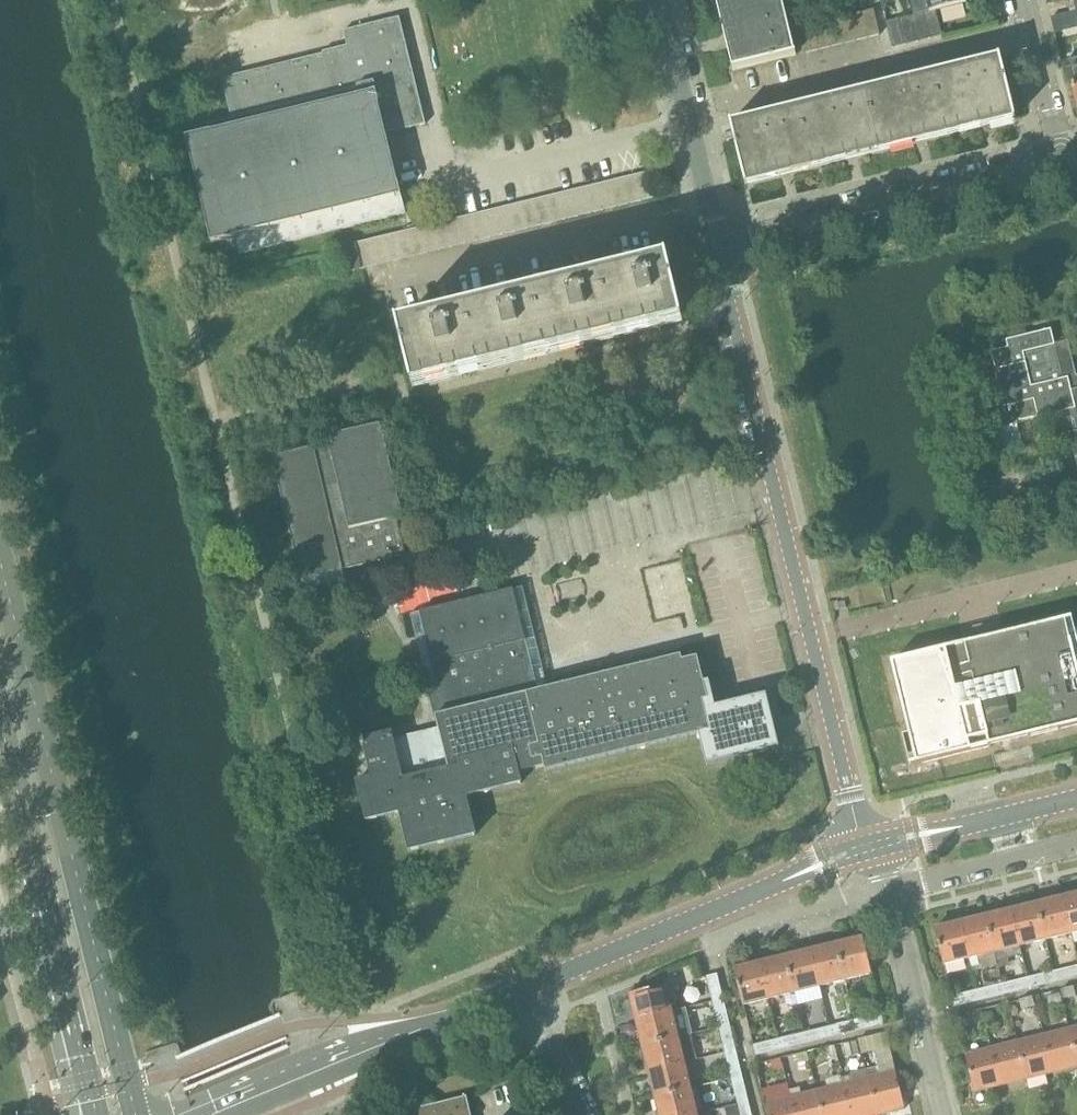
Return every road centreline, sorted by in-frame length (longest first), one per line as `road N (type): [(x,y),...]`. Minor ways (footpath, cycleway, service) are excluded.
road 1 (unclassified): [(863,837),(721,245)]
road 2 (primary): [(138,1114),(0,560)]
road 3 (primary): [(0,719),(91,1114)]
road 4 (residential): [(721,245),(1063,160)]
road 5 (tertiary): [(199,1114),(523,989)]
road 6 (unclassified): [(721,245),(660,0)]
road 7 (residential): [(944,1114),(889,890)]
road 8 (tertiary): [(523,989),(720,908)]
road 9 (residential): [(889,890),(1076,844)]
road 10 (residential): [(889,890),(729,929),(720,908)]
road 11 (residential): [(1063,160),(1023,0)]
road 12 (residential): [(581,1114),(523,989)]

